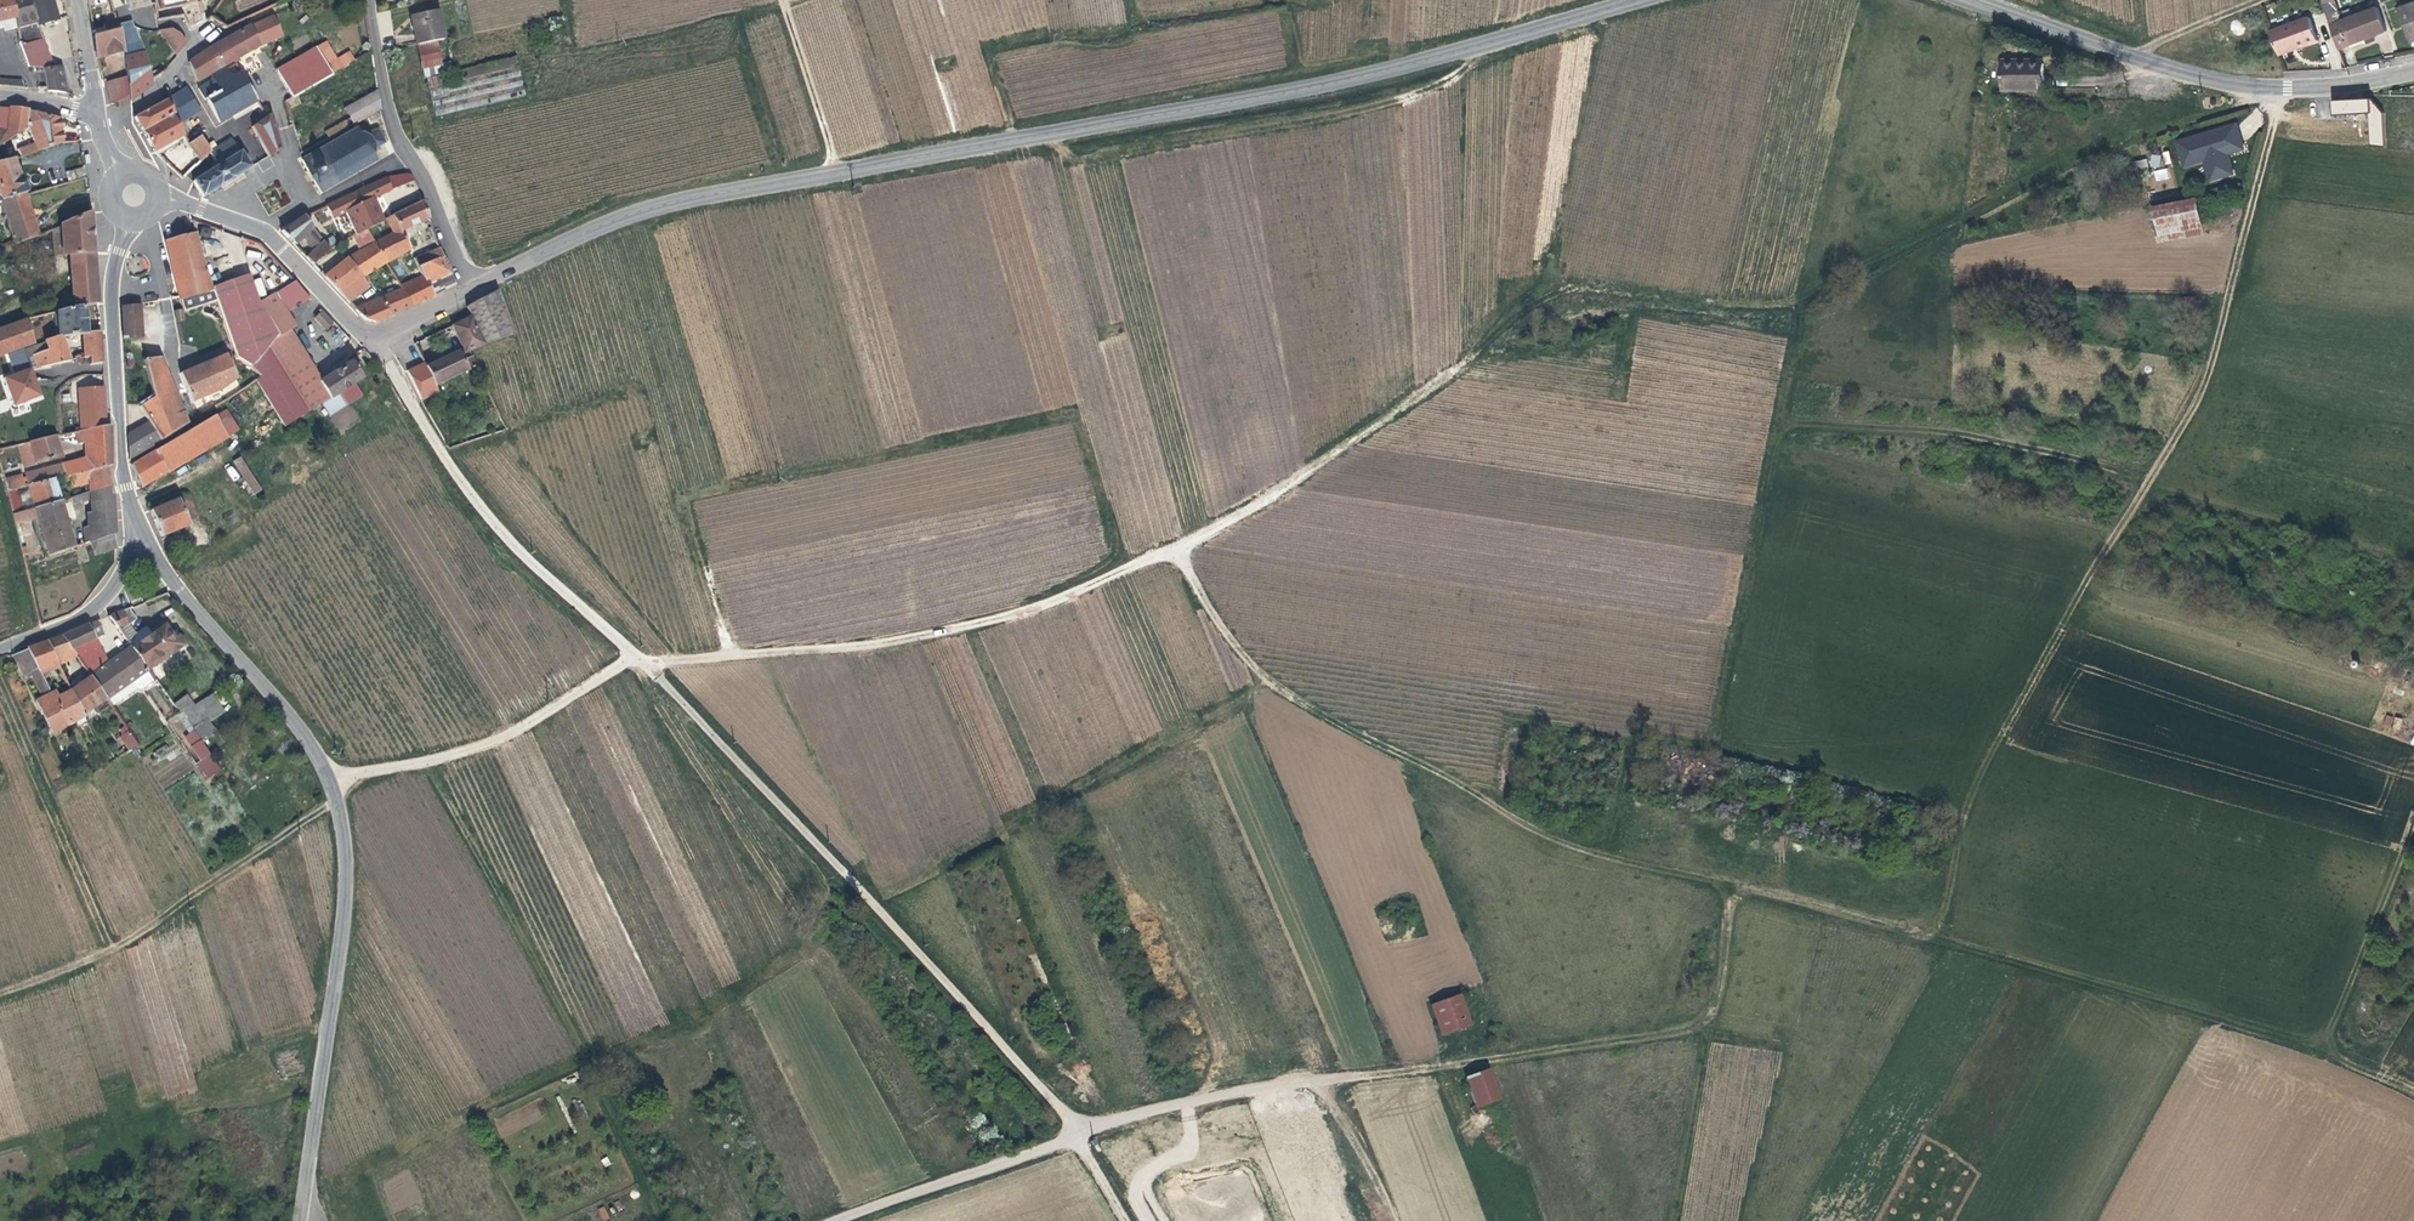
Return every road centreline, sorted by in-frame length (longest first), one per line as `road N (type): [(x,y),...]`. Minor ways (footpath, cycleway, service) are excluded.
road 1 (track): [(1925,935),(1940,926),(1972,793),(2002,732),(2200,395),(2286,88),(2055,171),(1789,305),(1574,287),(1553,293),(1246,511),(1048,604),(887,642),(676,661),(635,656)]
road 2 (track): [(2413,1091),(2319,1051),(2049,971),(1564,842),(1268,683),(1214,617),(1178,549)]
road 3 (tertiary): [(475,288),(583,234),(671,203),(1302,90),(1637,0)]
road 4 (track): [(1068,1139),(1211,1097),(1686,1029),(1722,995),(1729,888)]
road 5 (tertiary): [(297,1220),(336,973),(345,835),(331,783),(303,735),(179,591),(143,535)]
road 6 (track): [(2151,479),(1951,433),(1786,425),(1778,430),(1760,551),(1714,740)]
road 7 (track): [(635,656),(1078,1131)]
road 8 (tertiary): [(1971,0),(2217,79),(2286,88),(2413,71)]
road 9 (track): [(372,333),(480,507),(635,656)]
road 10 (track): [(0,993),(110,950),(335,802)]
road 11 (track): [(635,656),(496,742),(331,783)]
road 12 (tertiary): [(143,535),(125,488),(111,300),(129,220)]
road 13 (tertiary): [(261,230),(360,330),(387,333),(475,288)]
road 14 (track): [(2413,812),(2389,891),(2319,1051)]
road 15 (track): [(838,1220),(1068,1139)]
road 16 (track): [(1705,1019),(1710,1036),(1671,1220)]
road 17 (residential): [(0,649),(95,607),(143,535)]
road 18 (track): [(839,174),(782,0)]
road 19 (residential): [(261,230),(408,153)]
road 20 (residential): [(217,25),(154,99),(111,115),(95,110)]
road 21 (unclassified): [(408,153),(391,114),(373,0)]
road 22 (track): [(1394,1220),(1318,1083)]
road 23 (unclassified): [(475,288),(408,153)]
road 24 (track): [(2132,56),(2257,0)]

